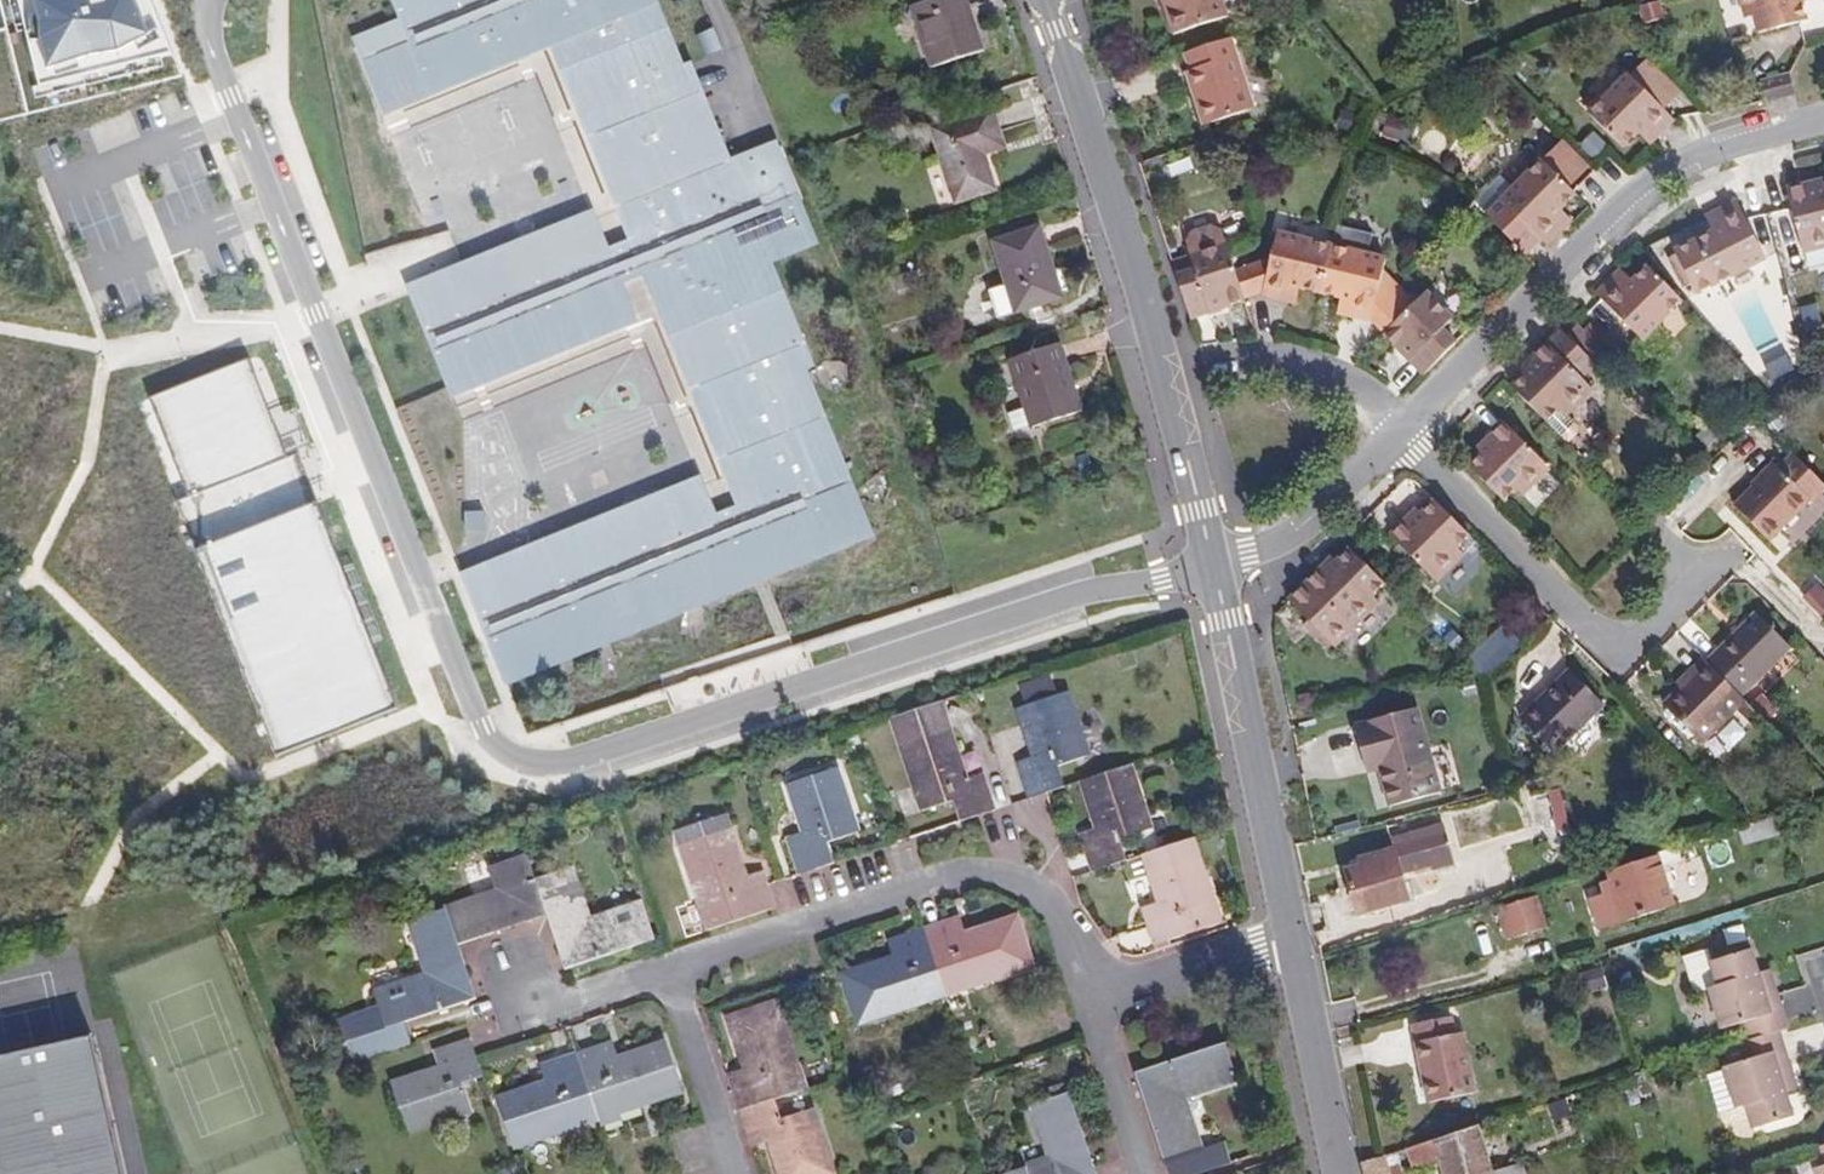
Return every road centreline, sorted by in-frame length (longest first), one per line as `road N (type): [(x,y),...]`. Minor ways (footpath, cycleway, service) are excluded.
road 1 (residential): [(215,0),(210,42),(231,98),(484,727),(501,751),(565,763),(1088,592),(1211,566)]
road 2 (residential): [(1823,117),(1677,166),(1629,201),(1400,431)]
road 3 (residential): [(668,967),(959,869),(1021,880),(1053,902),(1097,997)]
road 4 (residential): [(1697,581),(1632,648),(1610,645),(1400,431)]
road 5 (tertiary): [(1165,375),(1045,0)]
road 6 (tertiary): [(1287,937),(1211,566)]
road 7 (residential): [(1400,431),(1364,399),(1284,367),(1219,366),(1165,375)]
road 8 (tertiary): [(1339,1173),(1287,937)]
road 9 (residential): [(1400,431),(1211,566)]
road 10 (residential): [(668,967),(738,1173)]
road 11 (residential): [(1097,997),(1287,937)]
road 12 (tertiary): [(1211,566),(1165,375)]
road 13 (residential): [(1144,1173),(1100,1039),(1097,997)]
road 14 (residential): [(517,979),(568,1001),(668,967)]

